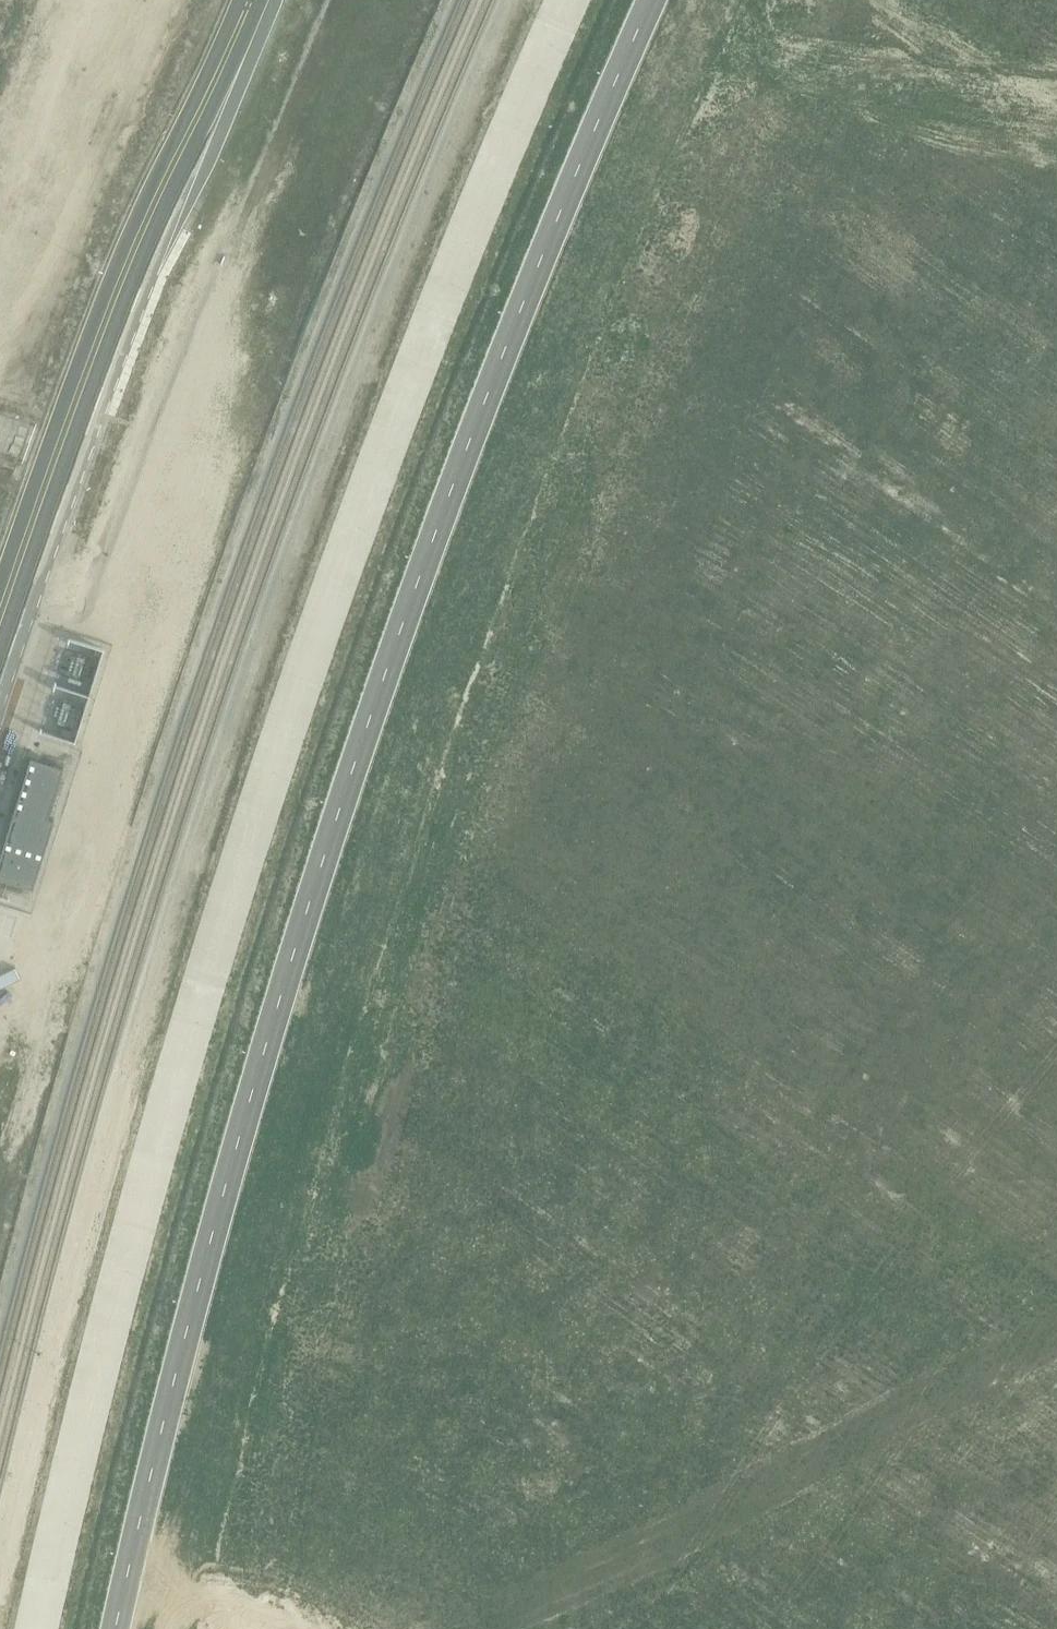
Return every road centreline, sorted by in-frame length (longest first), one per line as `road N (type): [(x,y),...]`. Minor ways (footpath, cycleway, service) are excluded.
road 1 (unclassified): [(114,1628),(228,1170),(366,720),(494,374),(649,0)]
road 2 (secondary): [(250,0),(162,200),(0,662)]

